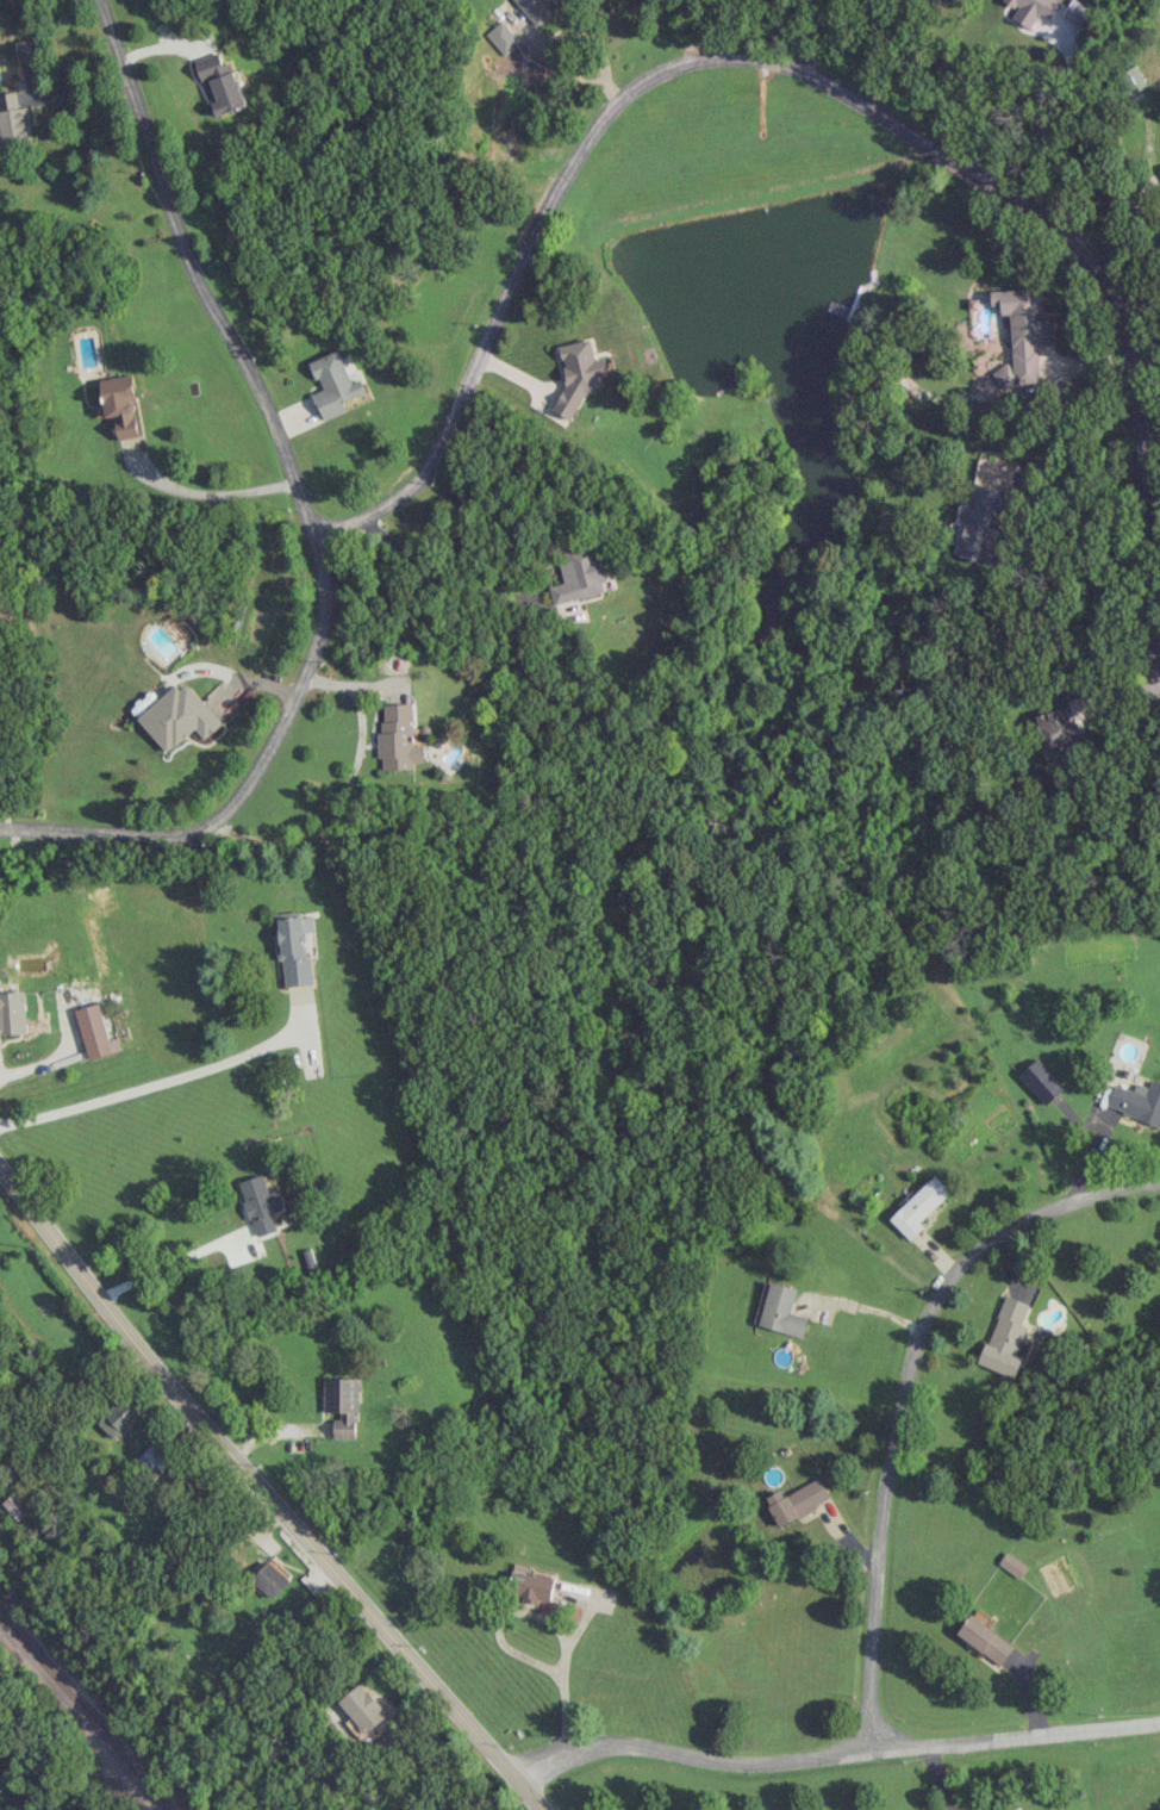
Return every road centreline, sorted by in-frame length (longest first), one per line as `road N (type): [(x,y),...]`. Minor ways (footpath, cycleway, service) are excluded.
road 1 (residential): [(310,533),(360,518),(419,479),(537,220),(618,98),(682,61),(767,61),(805,73),(1016,199),(1097,267),(1122,322),(1131,384),(1153,674)]
road 2 (residential): [(0,826),(169,836),(220,814),(269,749),(320,626),(323,584),(277,428),(197,281),(97,0)]
road 3 (tertiary): [(540,1809),(179,1397),(0,1172)]
road 4 (residential): [(869,1749),(881,1516),(919,1329),(974,1250),(1039,1214),(1159,1182)]
road 5 (residential): [(516,1778),(575,1750),(620,1747),(753,1765),(1159,1722)]

